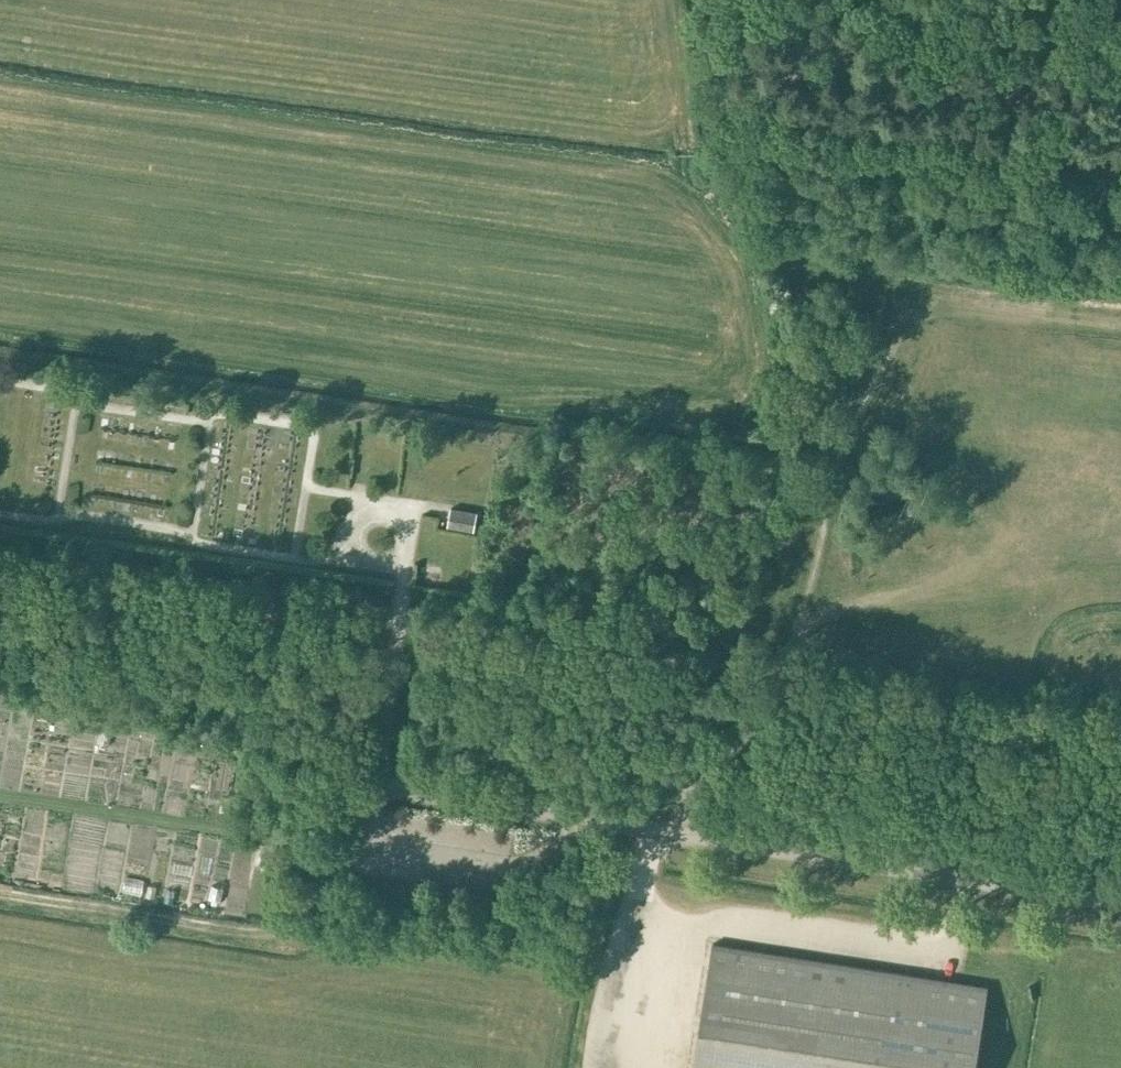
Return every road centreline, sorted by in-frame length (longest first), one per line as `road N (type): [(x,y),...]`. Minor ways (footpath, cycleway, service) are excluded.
road 1 (unclassified): [(1120,903),(385,789),(376,766),(396,631)]
road 2 (track): [(678,832),(698,769),(762,724),(785,674)]

